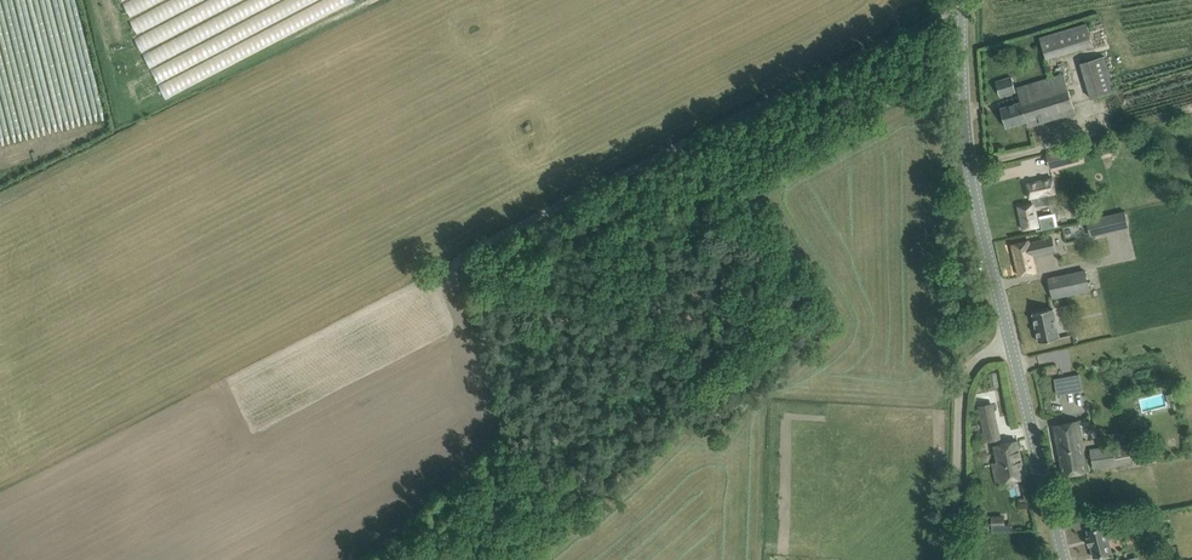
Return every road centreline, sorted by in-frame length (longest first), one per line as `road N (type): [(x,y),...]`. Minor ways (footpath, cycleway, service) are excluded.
road 1 (track): [(962,10),(463,258),(445,284)]
road 2 (unclassified): [(1011,343),(967,147),(961,0)]
road 3 (unclassified): [(955,559),(961,388),(972,366),(1011,343)]
road 4 (unclassified): [(1065,559),(1011,343)]

